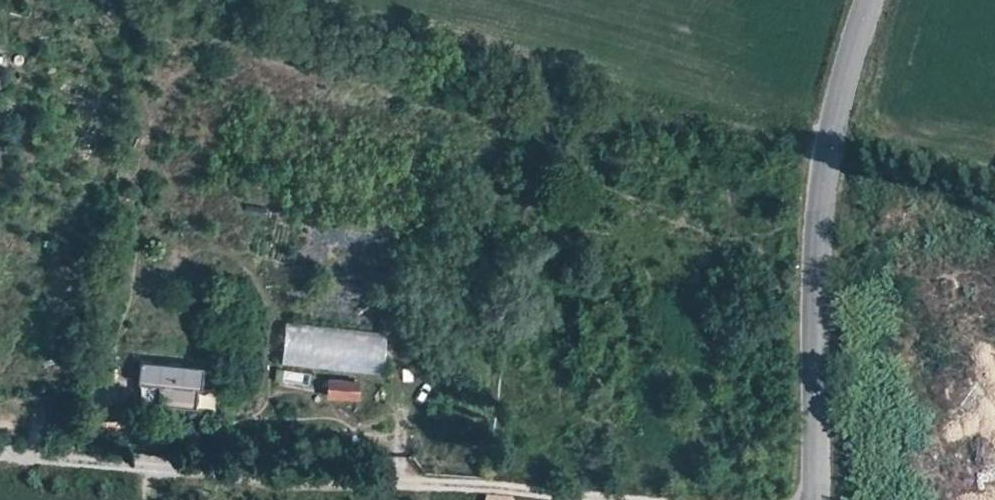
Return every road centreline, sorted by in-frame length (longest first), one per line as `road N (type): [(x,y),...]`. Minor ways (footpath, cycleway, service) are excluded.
road 1 (track): [(592,499),(0,457)]
road 2 (tertiary): [(863,0),(826,131),(814,499)]

